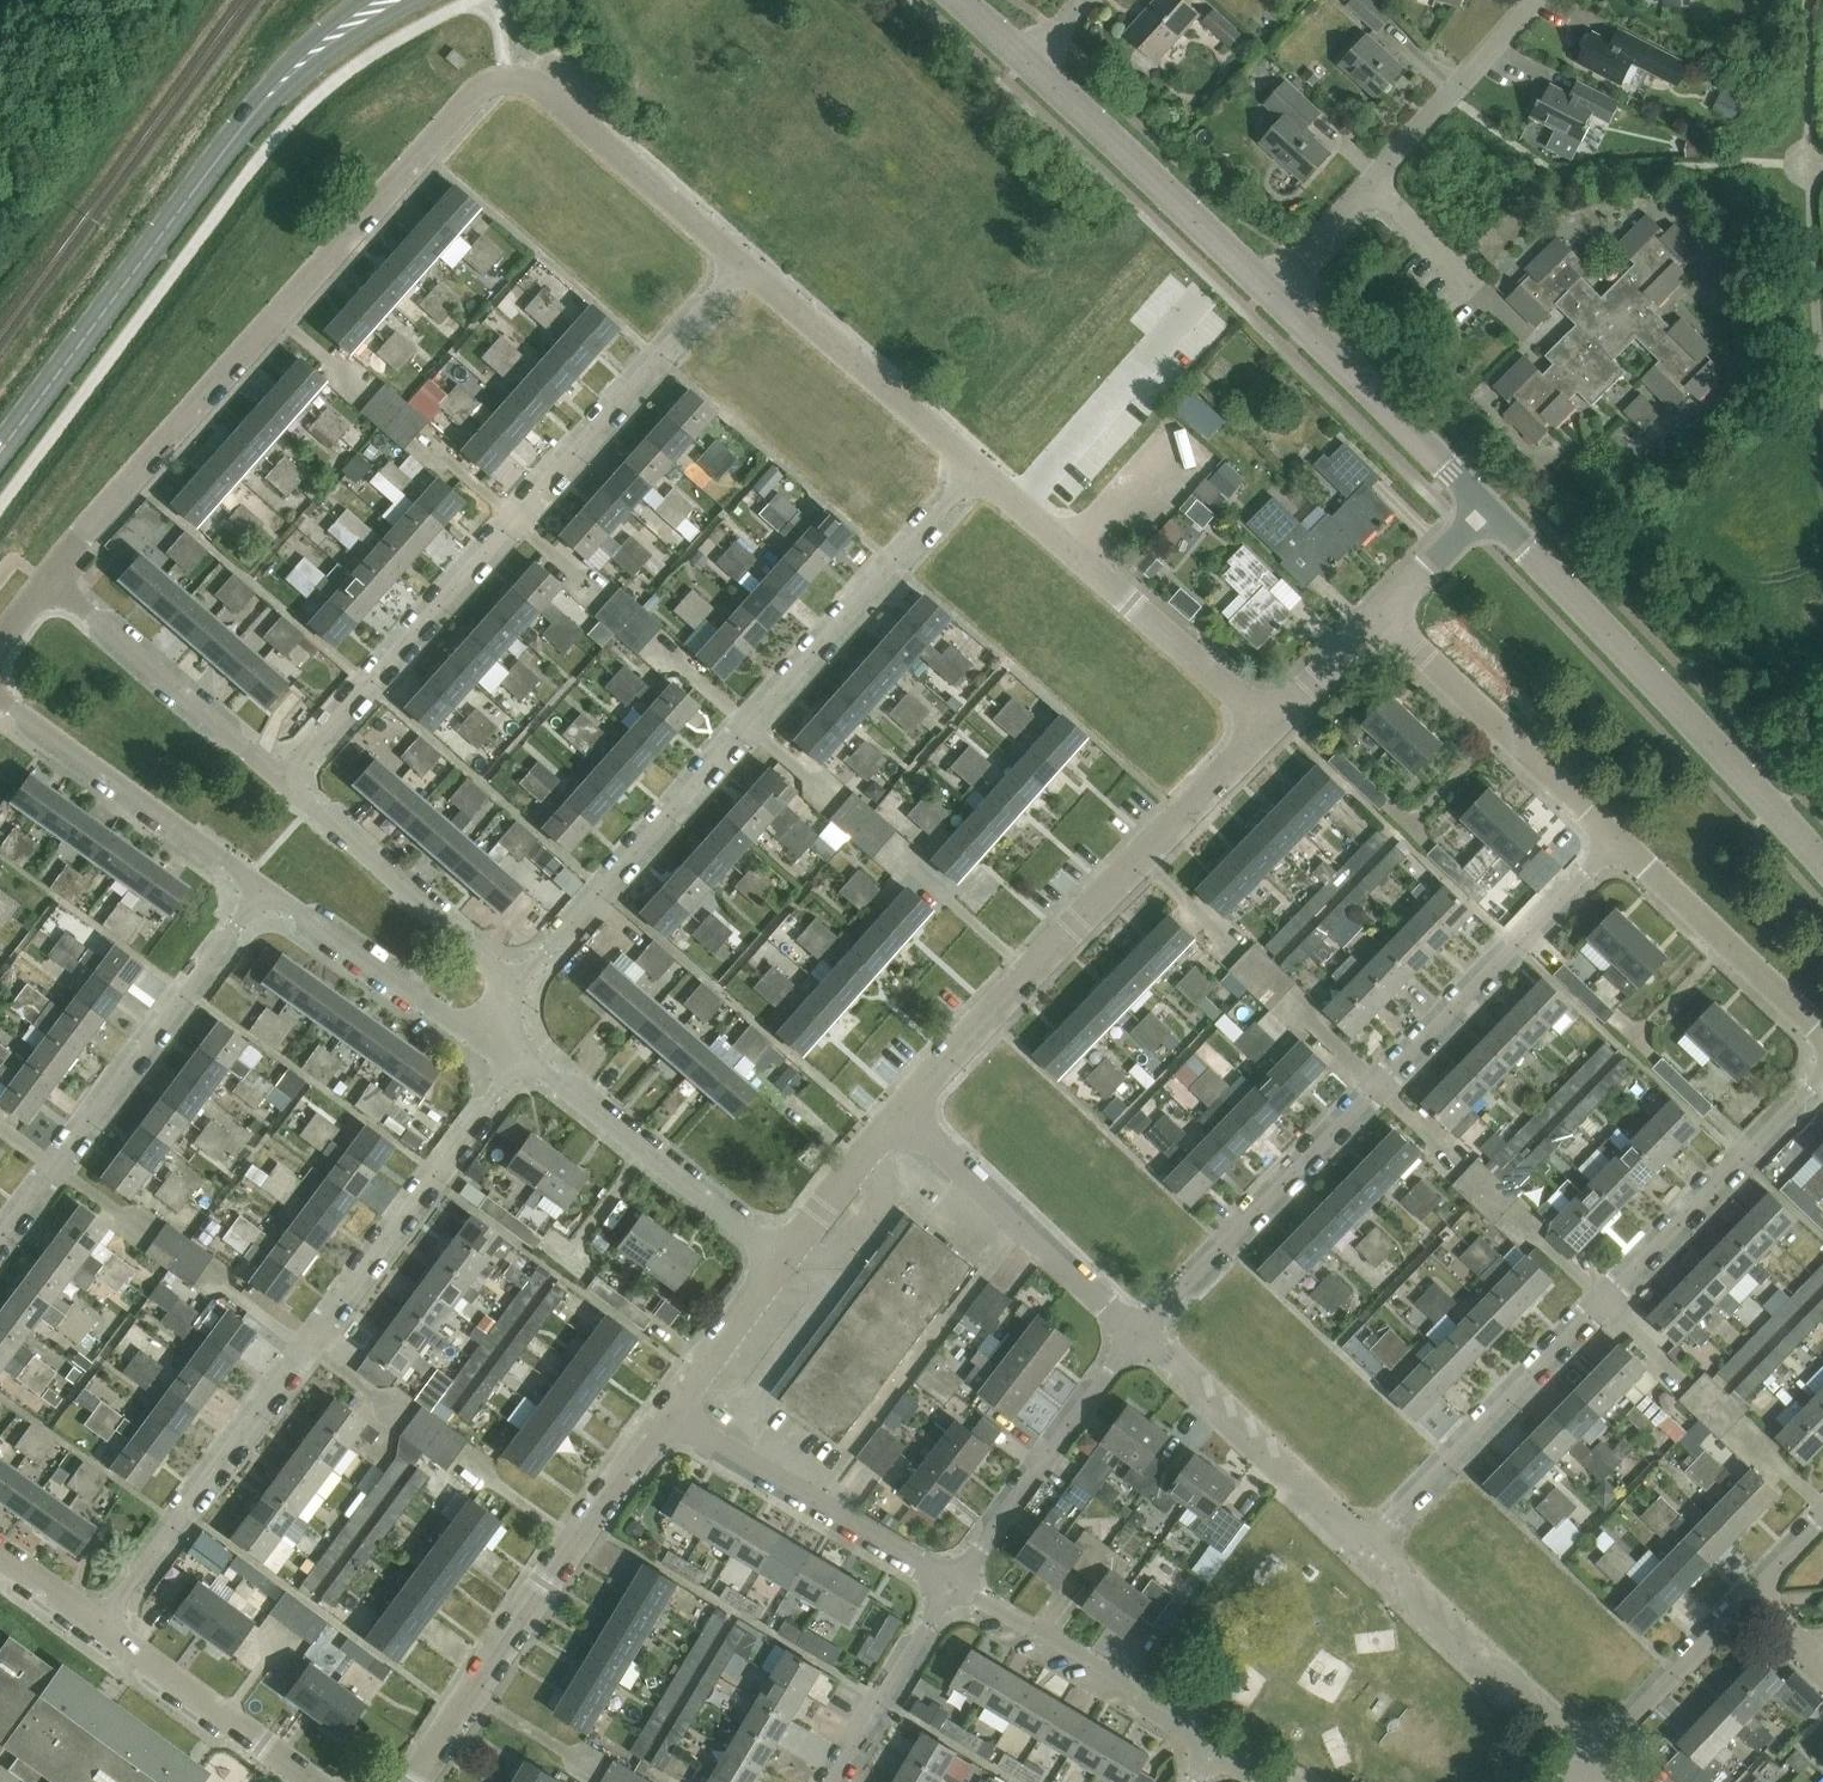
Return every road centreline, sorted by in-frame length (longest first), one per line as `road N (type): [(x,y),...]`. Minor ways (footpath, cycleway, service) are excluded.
road 1 (residential): [(508,989),(980,464)]
road 2 (residential): [(99,1620),(523,1059)]
road 3 (residential): [(290,785),(745,264)]
road 4 (residential): [(1139,1337),(1619,845)]
road 5 (residential): [(50,575),(484,83),(505,80)]
road 6 (residential): [(1372,1537),(1822,1079)]
road 7 (tertiary): [(0,452),(261,94),(391,0)]
road 8 (residential): [(900,1111),(1271,725)]
road 9 (tertiary): [(1822,869),(1489,513)]
road 10 (residential): [(414,1781),(538,1584),(667,1411)]
road 11 (residential): [(0,1229),(257,888)]
road 12 (residential): [(1271,725),(980,464)]
road 13 (residential): [(1273,293),(1530,0)]
road 14 (residential): [(953,1588),(667,1411)]
road 15 (tertiary): [(1273,293),(1029,66)]
road 16 (residential): [(1139,1337),(900,1111)]
road 17 (residential): [(1619,845),(1382,618)]
road 18 (residential): [(781,1260),(523,1059)]
road 19 (residential): [(1590,1764),(1498,1666),(1459,1656),(1414,1612),(1401,1568),(1372,1537)]
road 20 (residential): [(257,888),(0,698)]
road 21 (residential): [(50,575),(290,785)]
road 22 (residential): [(523,1059),(460,1033),(257,888)]
road 23 (residential): [(1372,1537),(1357,1532),(1305,1484),(1274,1476),(1194,1400),(1187,1378),(1139,1337)]
road 24 (residential): [(953,1588),(1139,1337)]
road 25 (residential): [(1219,1748),(953,1588)]
road 26 (residential): [(980,464),(745,264)]
road 27 (tertiary): [(1489,513),(1273,293)]
road 28 (residential): [(745,264),(540,84),(505,80)]
road 29 (residential): [(290,785),(439,911),(508,989)]
road 30 (residential): [(1822,1037),(1619,845)]
road 31 (residential): [(315,1781),(99,1620)]
road 32 (residential): [(1590,1764),(1752,1597)]
road 33 (residential): [(835,1781),(953,1588)]
road 34 (residential): [(781,1260),(900,1111)]
road 35 (residential): [(667,1411),(781,1260)]
road 36 (residential): [(1271,725),(1382,618)]
road 37 (residential): [(1382,618),(1489,513)]
road 38 (residential): [(99,1620),(0,1549)]

